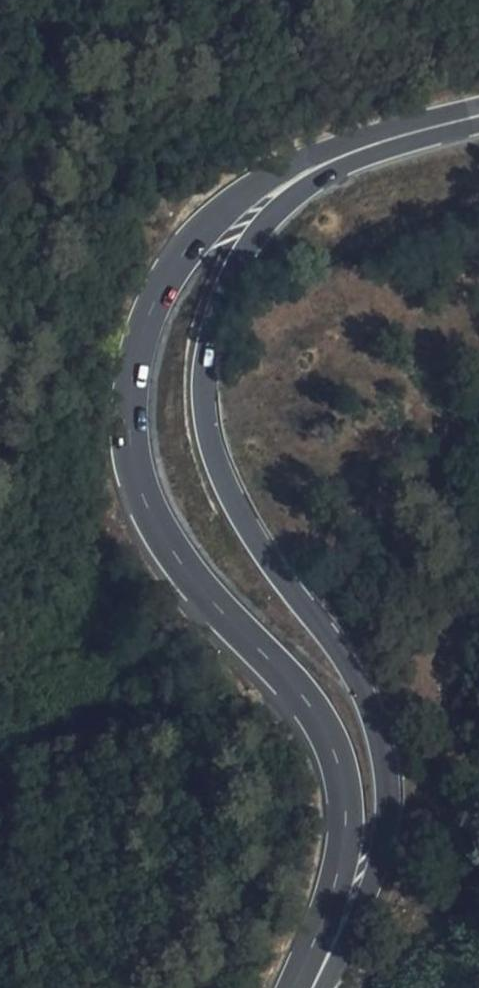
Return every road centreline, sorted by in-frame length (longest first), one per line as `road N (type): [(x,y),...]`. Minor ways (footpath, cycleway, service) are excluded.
road 1 (tertiary): [(399,137),(331,152),(210,223),(149,308),(132,418),(139,485),(164,541),(318,719),(337,759),(353,896)]
road 2 (tertiary): [(353,896),(381,841),(388,792),(383,745),(345,659),(244,516),(218,464),(203,362),(216,312),(245,258),(289,203),(399,137)]

